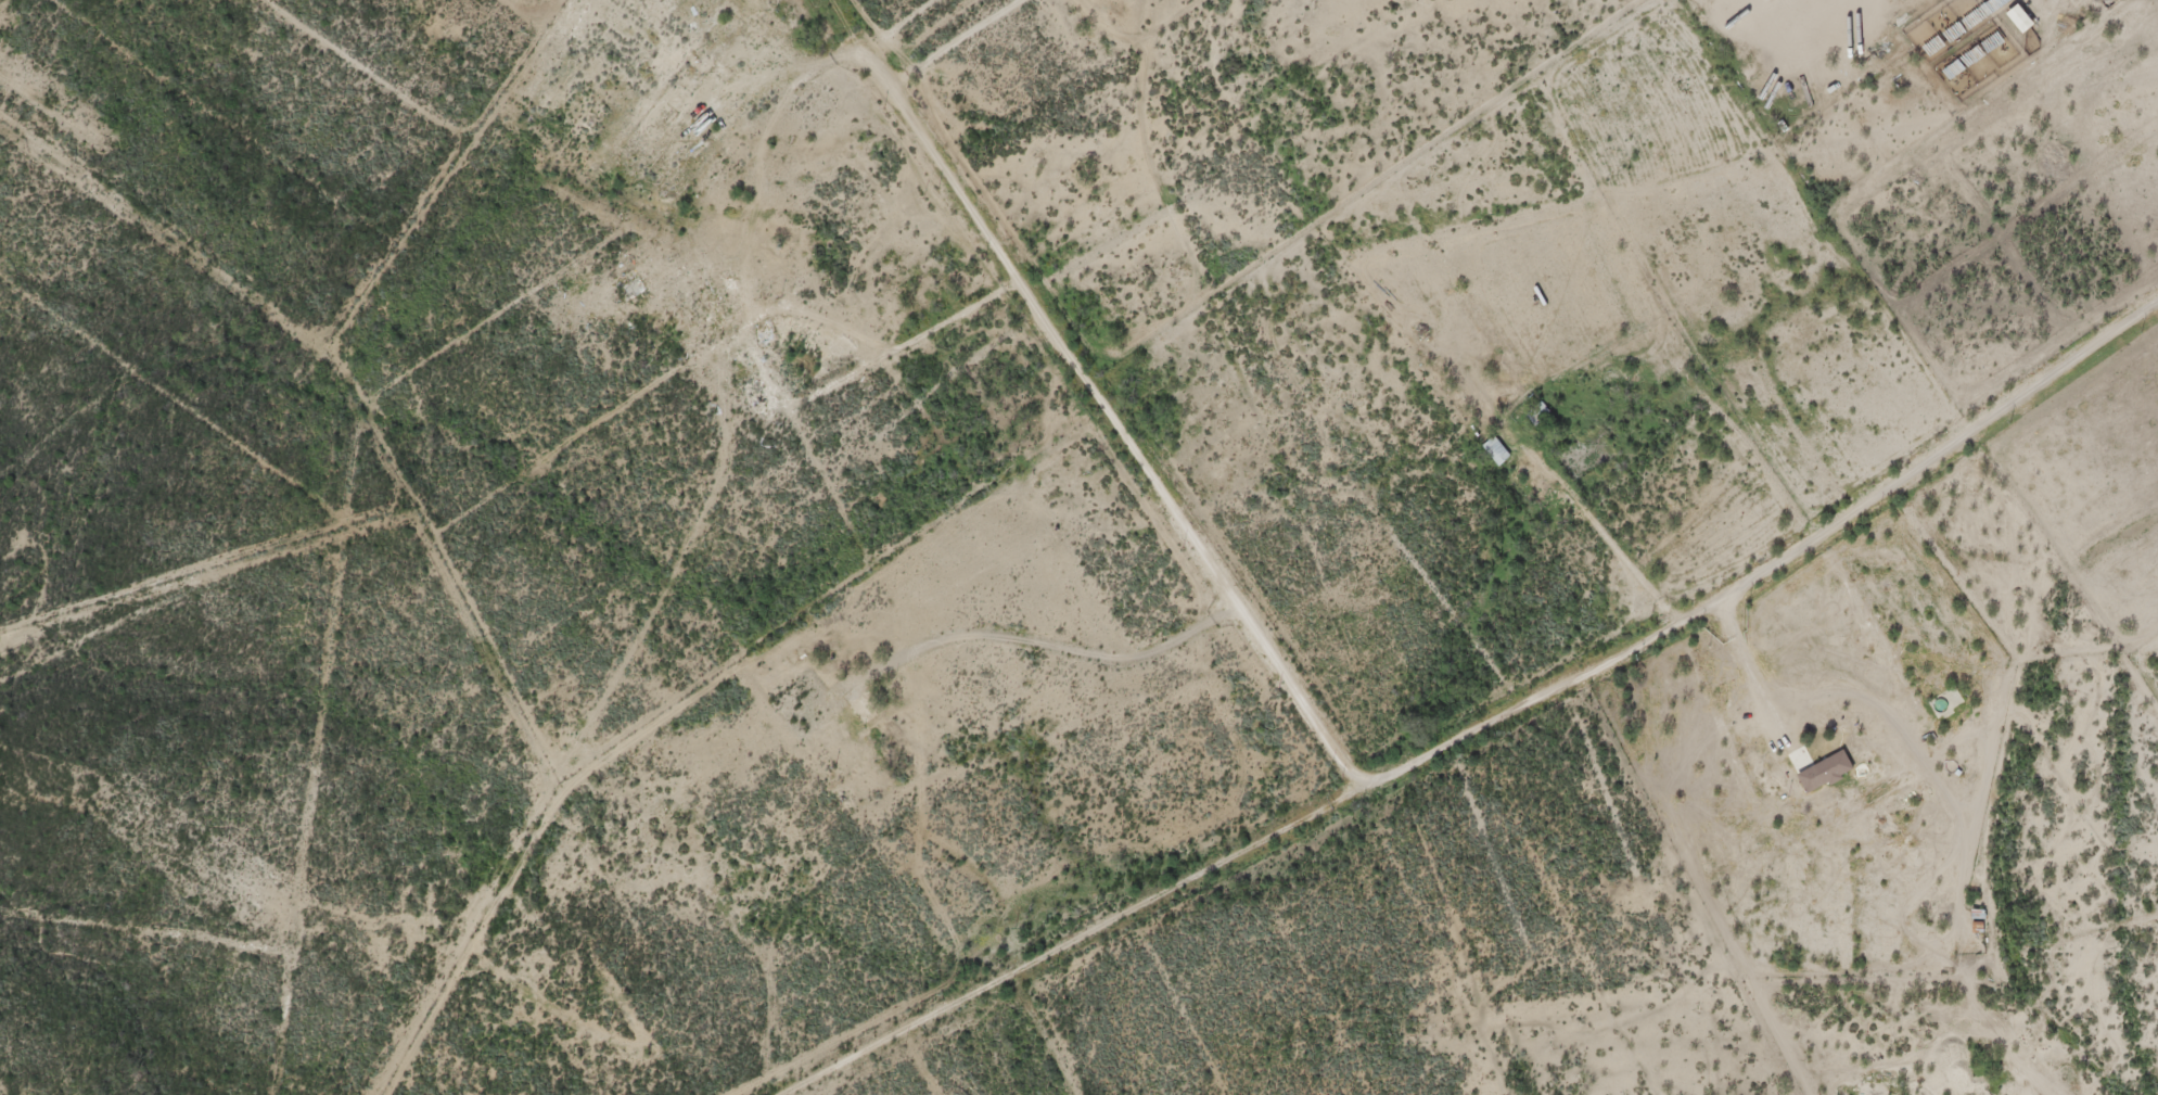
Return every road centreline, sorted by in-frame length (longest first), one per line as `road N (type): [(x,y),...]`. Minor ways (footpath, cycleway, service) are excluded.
road 1 (track): [(1509,1094),(1154,148),(1131,51),(1083,0)]

